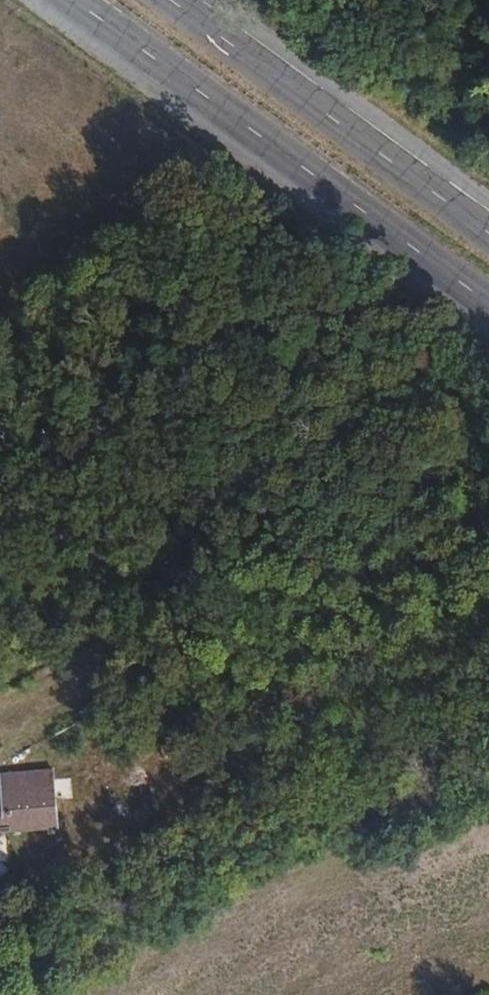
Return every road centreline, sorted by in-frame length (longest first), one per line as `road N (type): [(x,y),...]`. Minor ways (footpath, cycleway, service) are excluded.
road 1 (primary): [(74,0),(488,304)]
road 2 (primary): [(488,232),(175,0)]

